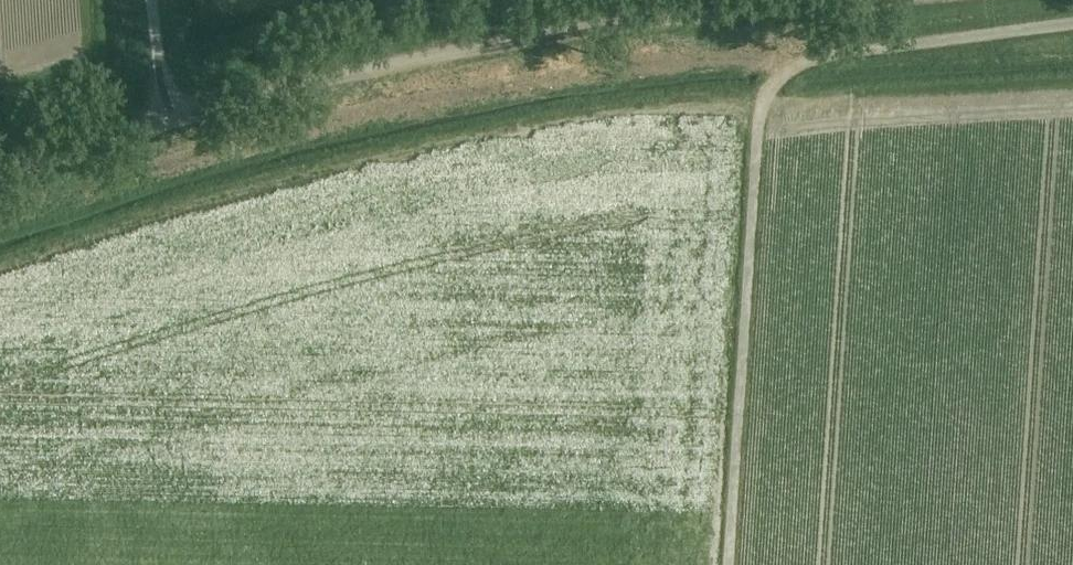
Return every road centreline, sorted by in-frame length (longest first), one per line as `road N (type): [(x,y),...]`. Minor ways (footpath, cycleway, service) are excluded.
road 1 (track): [(731,564),(761,139),(783,73),(887,46),(1072,23)]
road 2 (unclassified): [(858,0),(575,32),(361,69),(164,124)]
road 3 (unclassified): [(0,168),(164,124)]
road 4 (unclassified): [(164,124),(151,0)]

